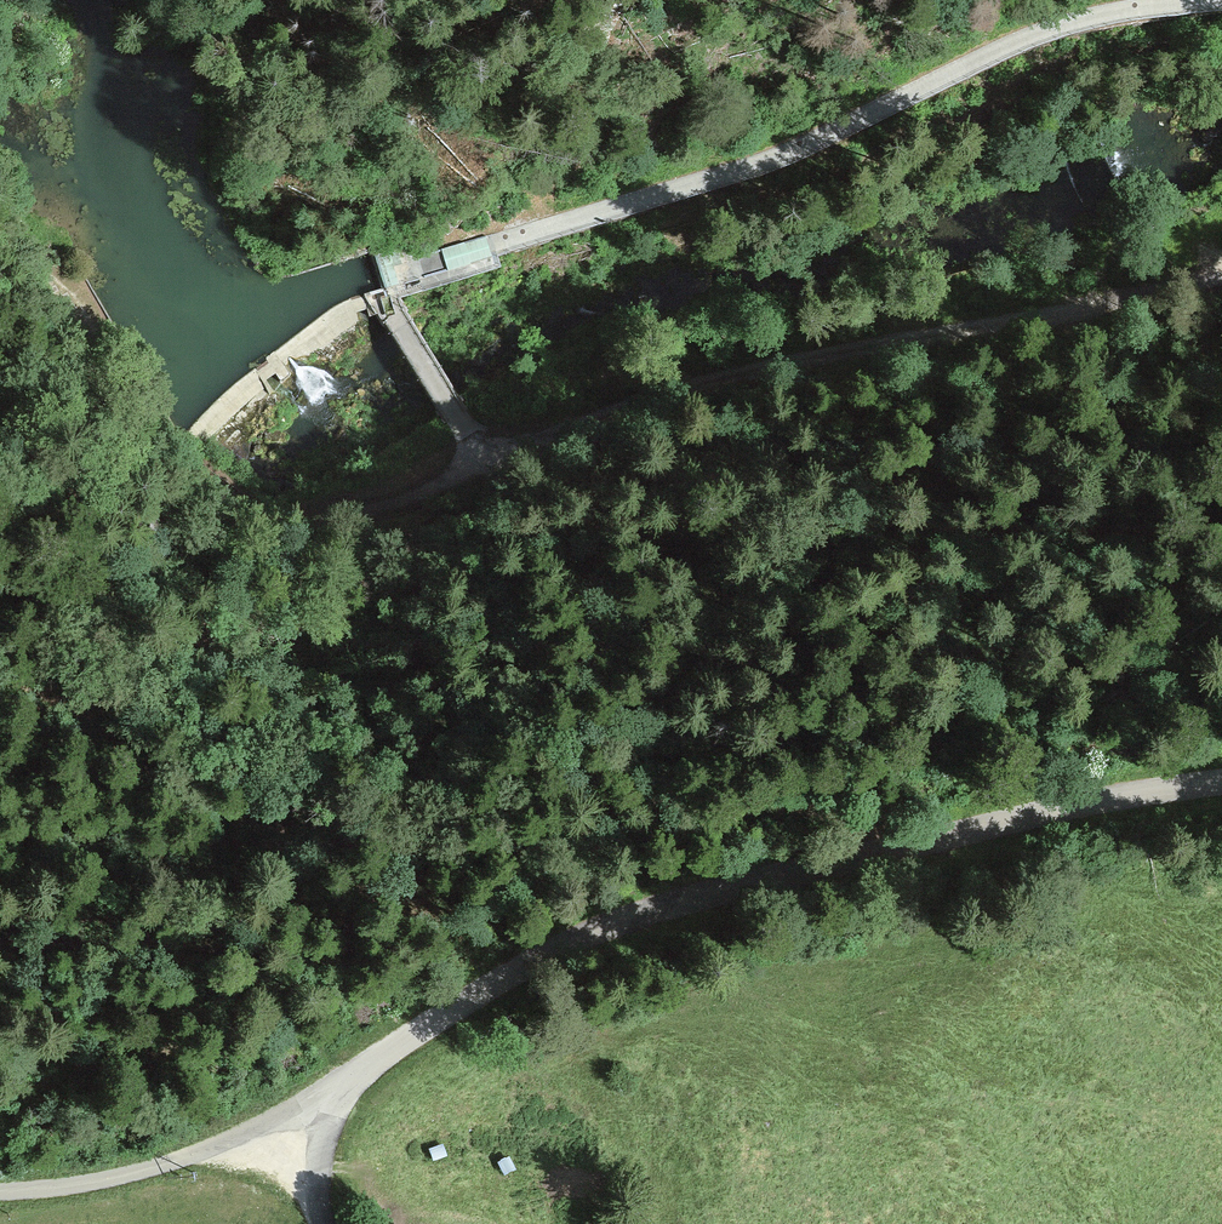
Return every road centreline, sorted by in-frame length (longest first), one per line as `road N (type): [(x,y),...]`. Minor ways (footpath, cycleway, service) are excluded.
road 1 (unclassified): [(1221,778),(1017,816),(670,905),(571,942),(399,1049),(341,1098),(324,1130),(320,1167),(328,1223)]
road 2 (track): [(1221,275),(788,359),(479,453),(352,515),(291,527),(235,515),(199,496)]
road 3 (track): [(0,672),(118,737),(201,800),(262,823),(370,840),(619,839),(771,802),(860,825),(890,853)]
road 4 (track): [(493,246),(724,179),(1024,38),(1117,12),(1221,1)]
road 5 (track): [(324,1130),(63,1188),(0,1190)]
road 6 (track): [(398,314),(479,453)]

